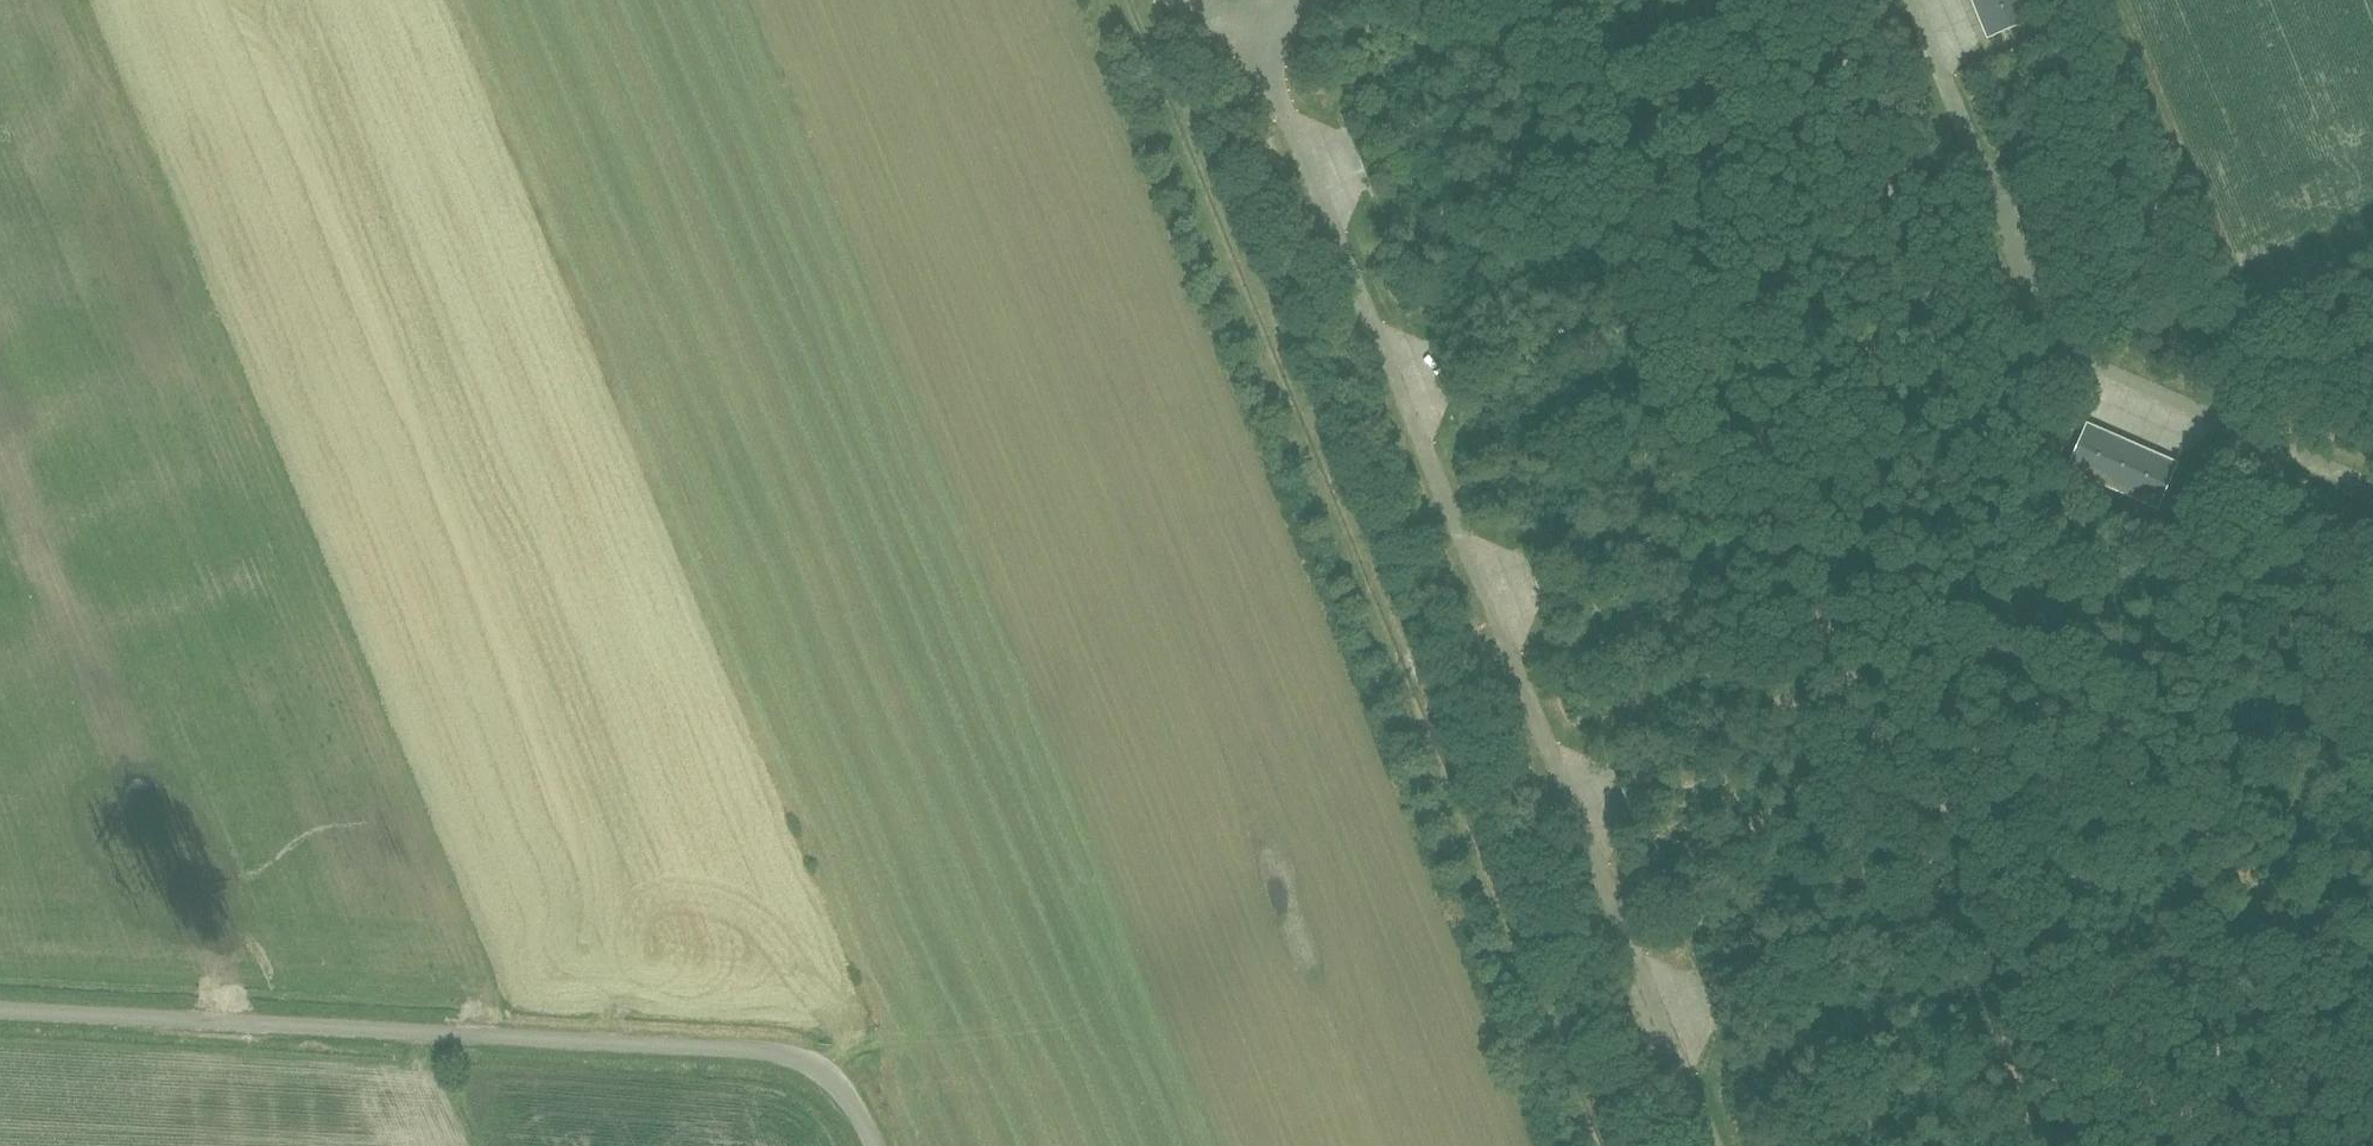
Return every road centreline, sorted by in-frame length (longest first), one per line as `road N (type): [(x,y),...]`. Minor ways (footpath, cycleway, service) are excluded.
road 1 (track): [(1588,1145),(1146,79),(1109,42),(1108,0)]
road 2 (unclassified): [(873,1145),(834,1079),(774,1053),(0,1011)]

